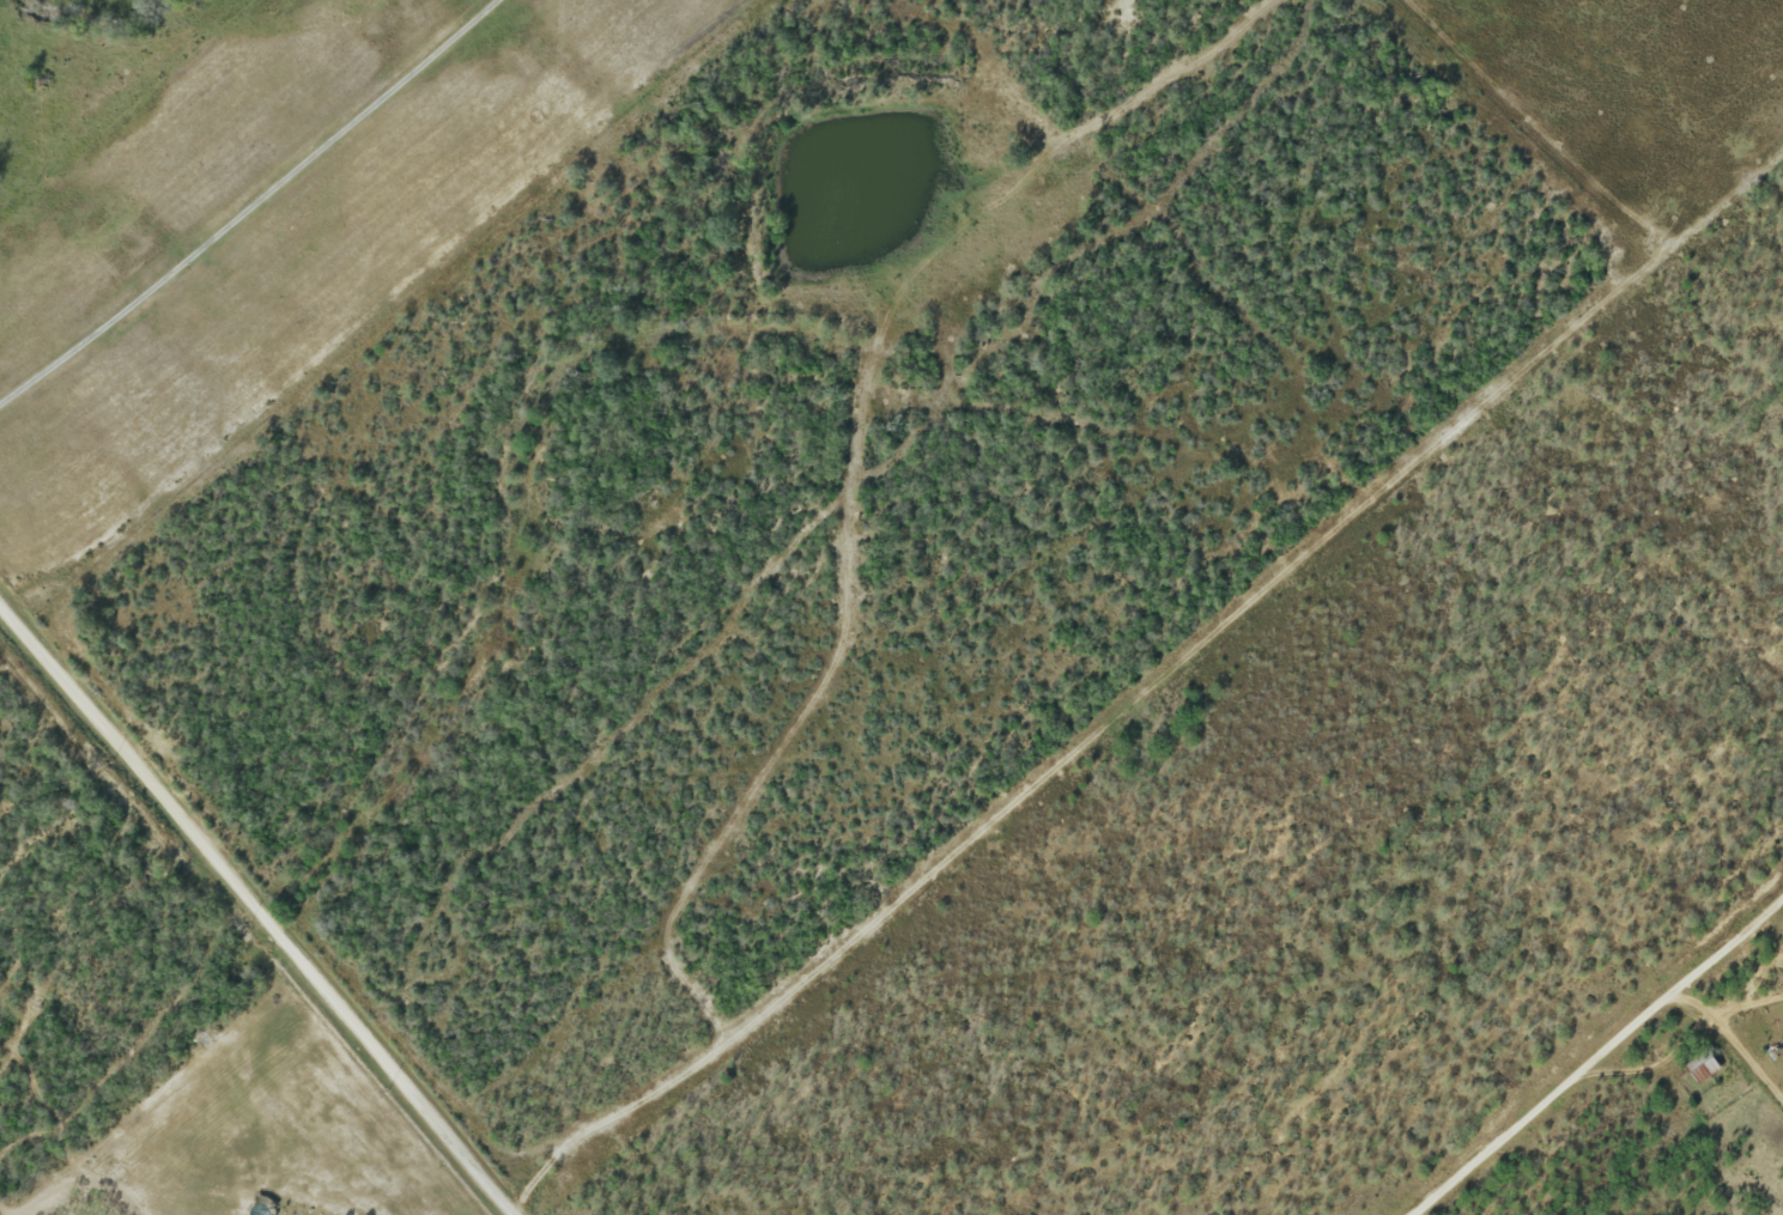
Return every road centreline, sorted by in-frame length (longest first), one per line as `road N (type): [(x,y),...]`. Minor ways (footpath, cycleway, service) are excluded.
road 1 (residential): [(514,1214),(0,607)]

